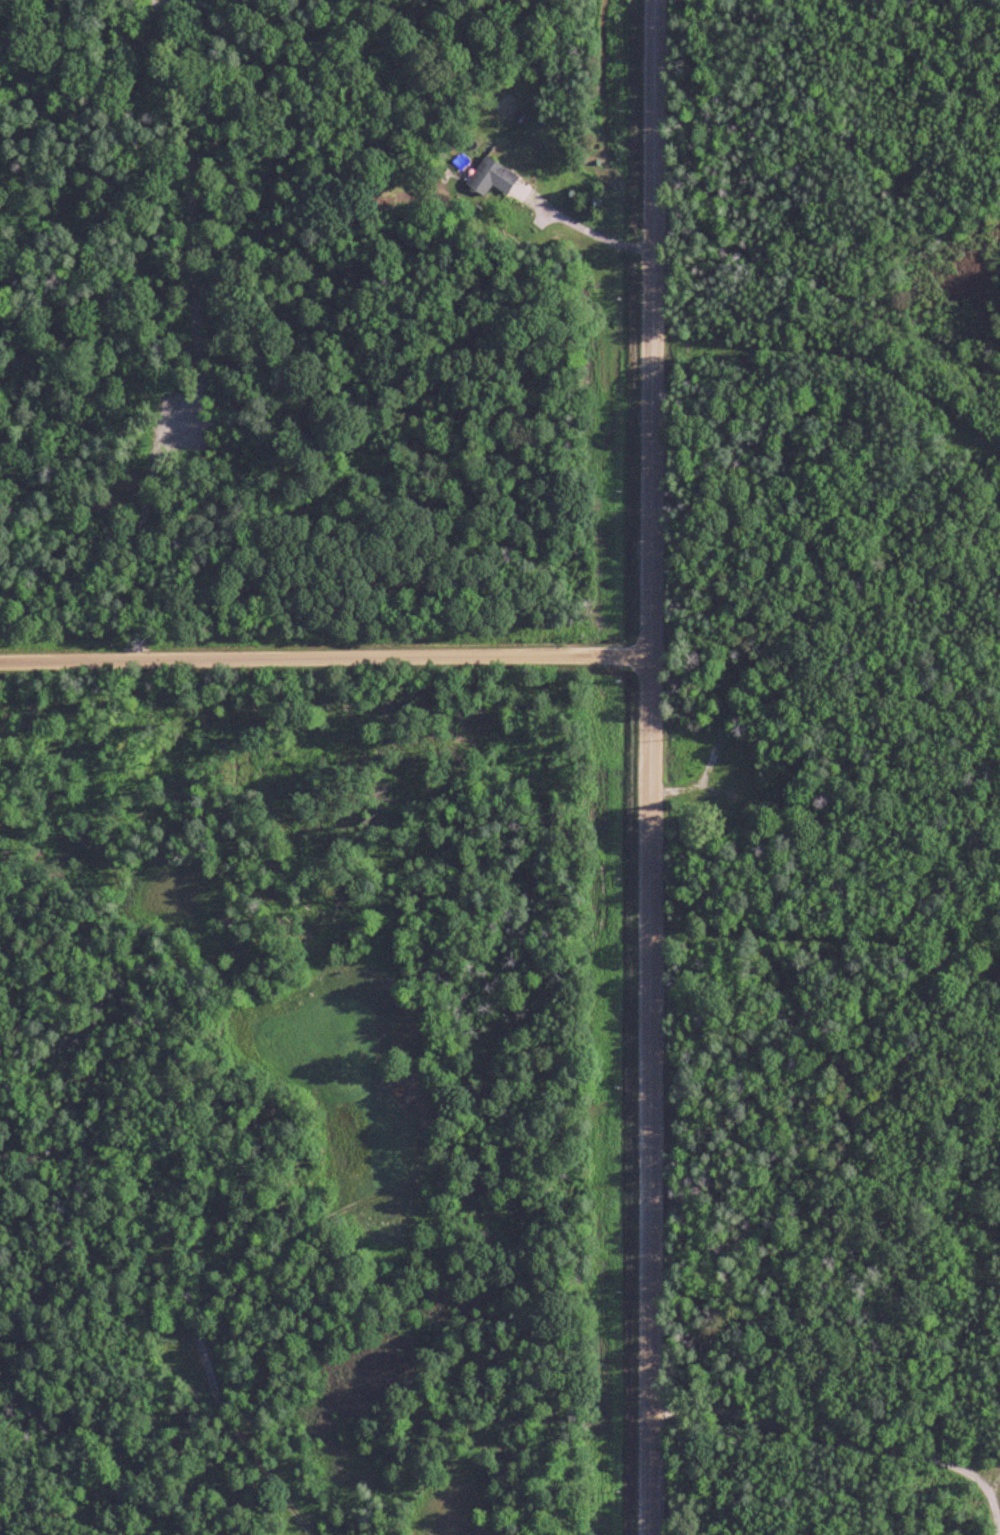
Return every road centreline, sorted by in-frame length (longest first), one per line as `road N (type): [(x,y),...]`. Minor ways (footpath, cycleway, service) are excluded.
road 1 (residential): [(649,1534),(655,0)]
road 2 (residential): [(651,661),(0,662)]

